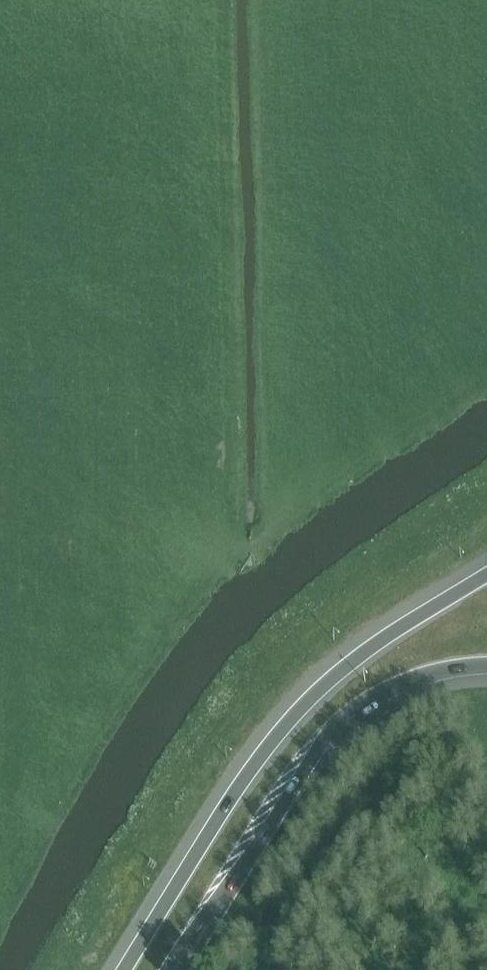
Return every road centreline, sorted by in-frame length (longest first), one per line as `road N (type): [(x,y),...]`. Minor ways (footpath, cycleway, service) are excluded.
road 1 (motorway): [(486,574),(367,649),(293,720),(126,969)]
road 2 (motorway): [(175,969),(305,768),(358,708),(406,680),(486,666)]

